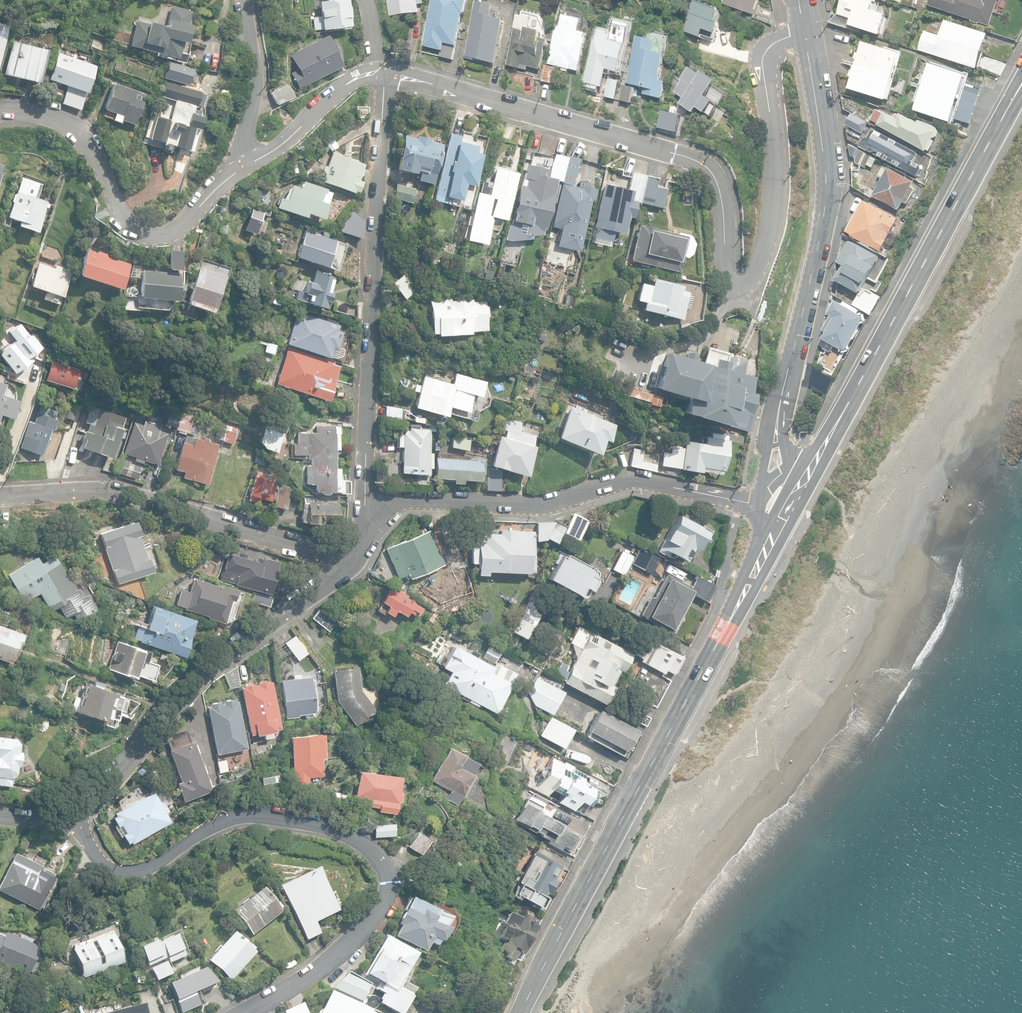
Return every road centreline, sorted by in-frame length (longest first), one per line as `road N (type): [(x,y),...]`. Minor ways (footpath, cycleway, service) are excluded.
road 1 (residential): [(804,32),(767,53),(773,208),(757,273),(739,285),(727,275),(718,183),(701,163),(381,72)]
road 2 (residential): [(243,1012),(357,938),(388,891),(378,863),(331,830),(243,812),(138,871),(119,870),(70,809)]
road 3 (tertiary): [(759,566),(520,1012)]
road 4 (tertiary): [(1021,89),(802,482)]
road 5 (residential): [(381,72),(367,513)]
road 6 (residential): [(367,513),(402,499),(541,506),(644,480),(757,498)]
road 7 (residential): [(70,809),(170,705),(340,563)]
road 8 (residential): [(791,377),(821,256),(829,171),(804,32)]
road 9 (residential): [(0,494),(99,489),(340,563)]
road 10 (residential): [(235,173),(187,223),(167,237),(141,235),(83,144),(54,119),(0,109)]
road 11 (residential): [(381,72),(341,88),(284,143),(235,173)]
road 12 (residential): [(235,173),(256,75),(244,0)]
road 13 (residential): [(757,498),(770,416),(791,377)]

